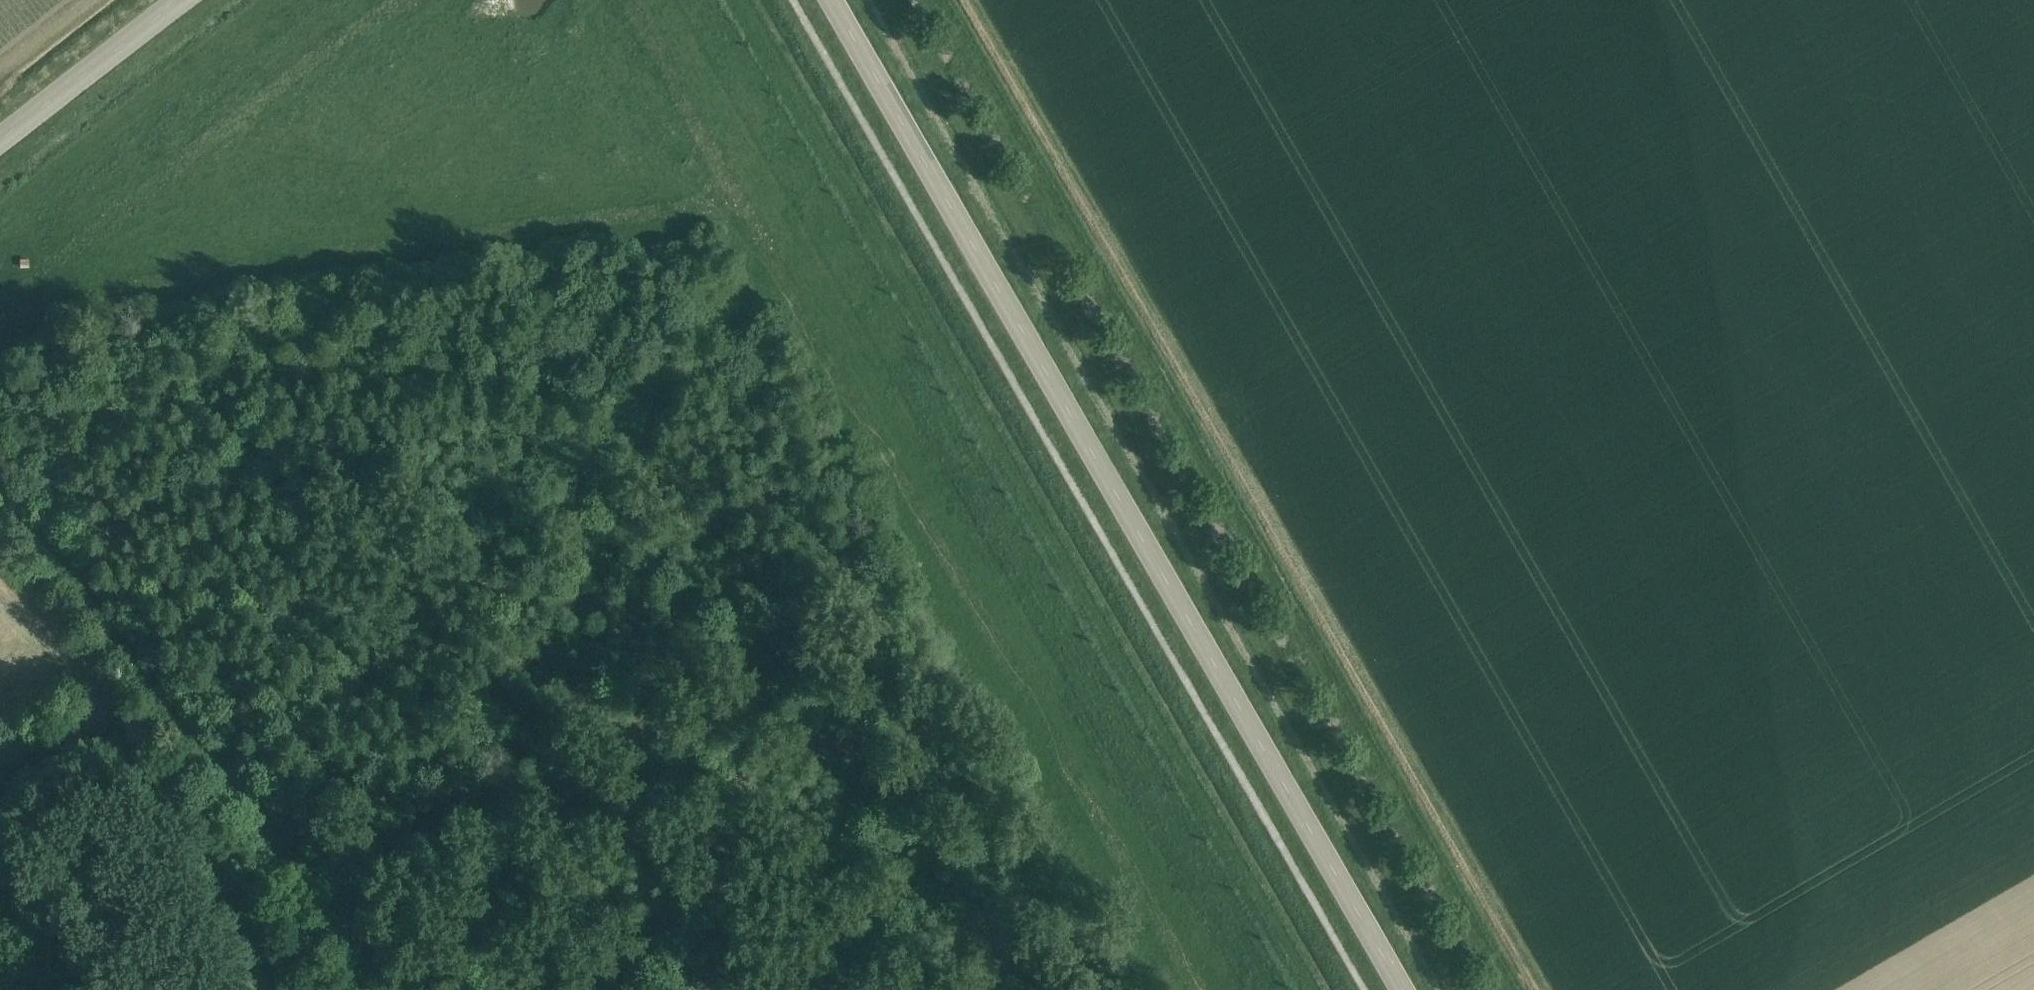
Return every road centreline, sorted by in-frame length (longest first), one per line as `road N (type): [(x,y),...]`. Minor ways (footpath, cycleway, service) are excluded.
road 1 (tertiary): [(826,0),(1399,989)]
road 2 (unclassified): [(0,140),(185,0)]

